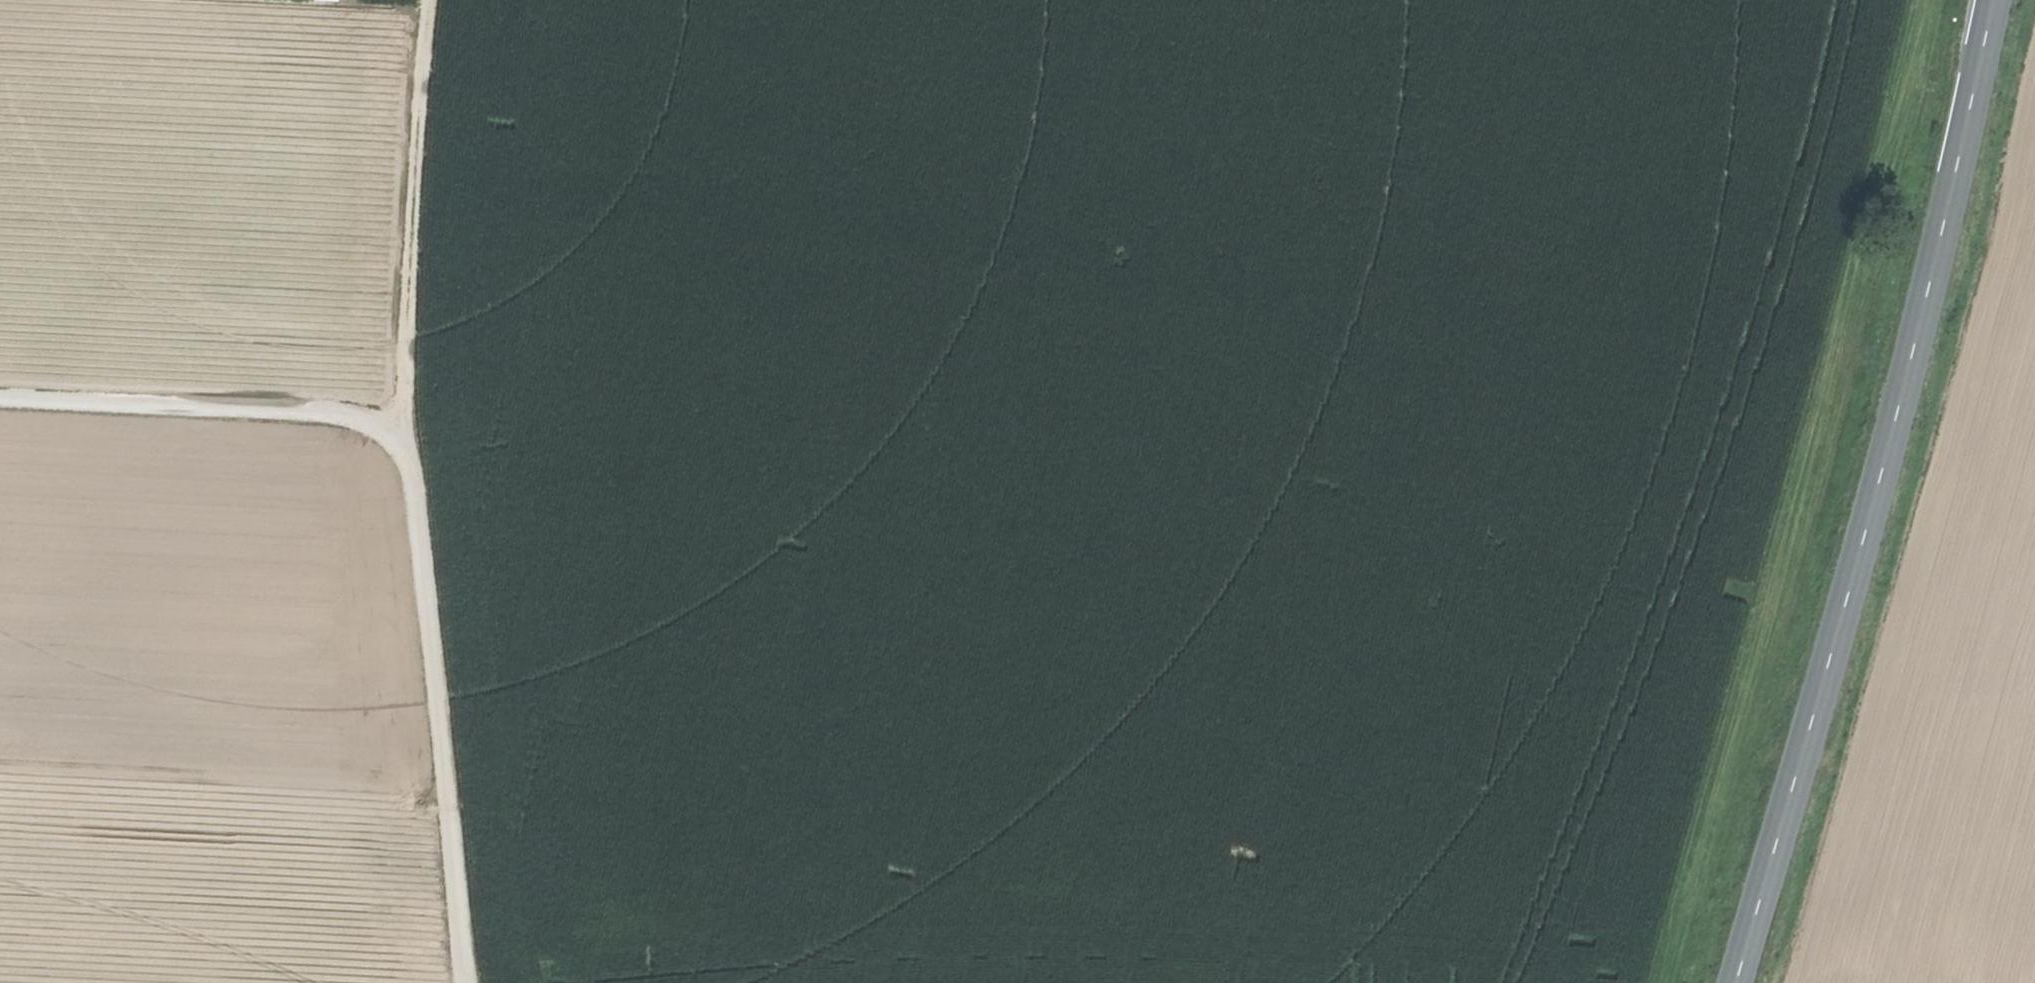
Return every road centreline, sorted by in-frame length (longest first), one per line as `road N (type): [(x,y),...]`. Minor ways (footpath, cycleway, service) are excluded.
road 1 (secondary): [(1737,982),(1892,431),(1994,0)]
road 2 (track): [(468,982),(412,472),(395,436),(368,420),(319,411),(0,397)]
road 3 (track): [(395,436),(403,422),(434,0)]

